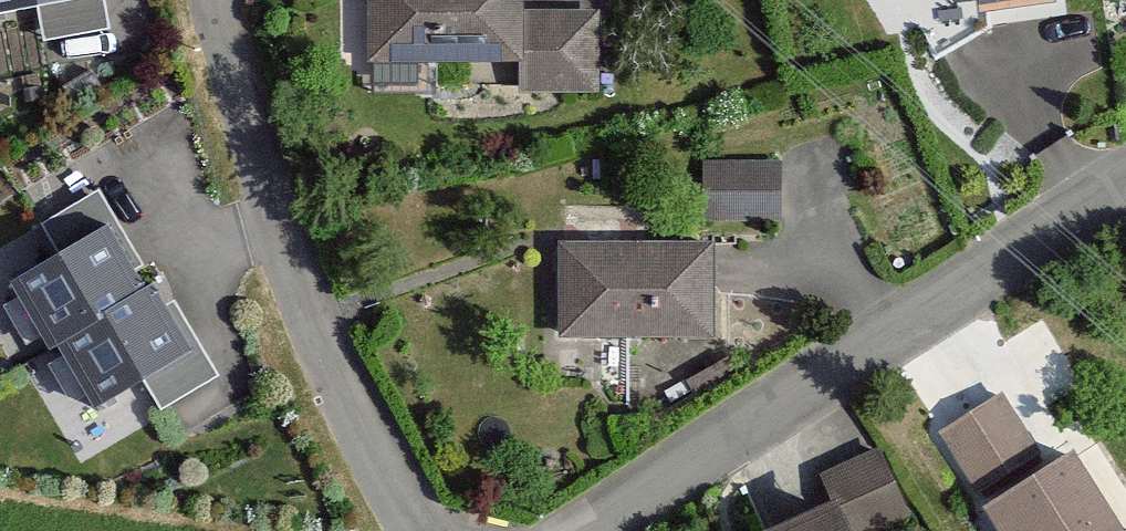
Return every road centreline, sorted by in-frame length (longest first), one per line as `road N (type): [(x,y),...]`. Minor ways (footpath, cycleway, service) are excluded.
road 1 (unclassified): [(1125,181),(582,530)]
road 2 (unclassified): [(420,530),(392,495),(312,324),(215,0)]

